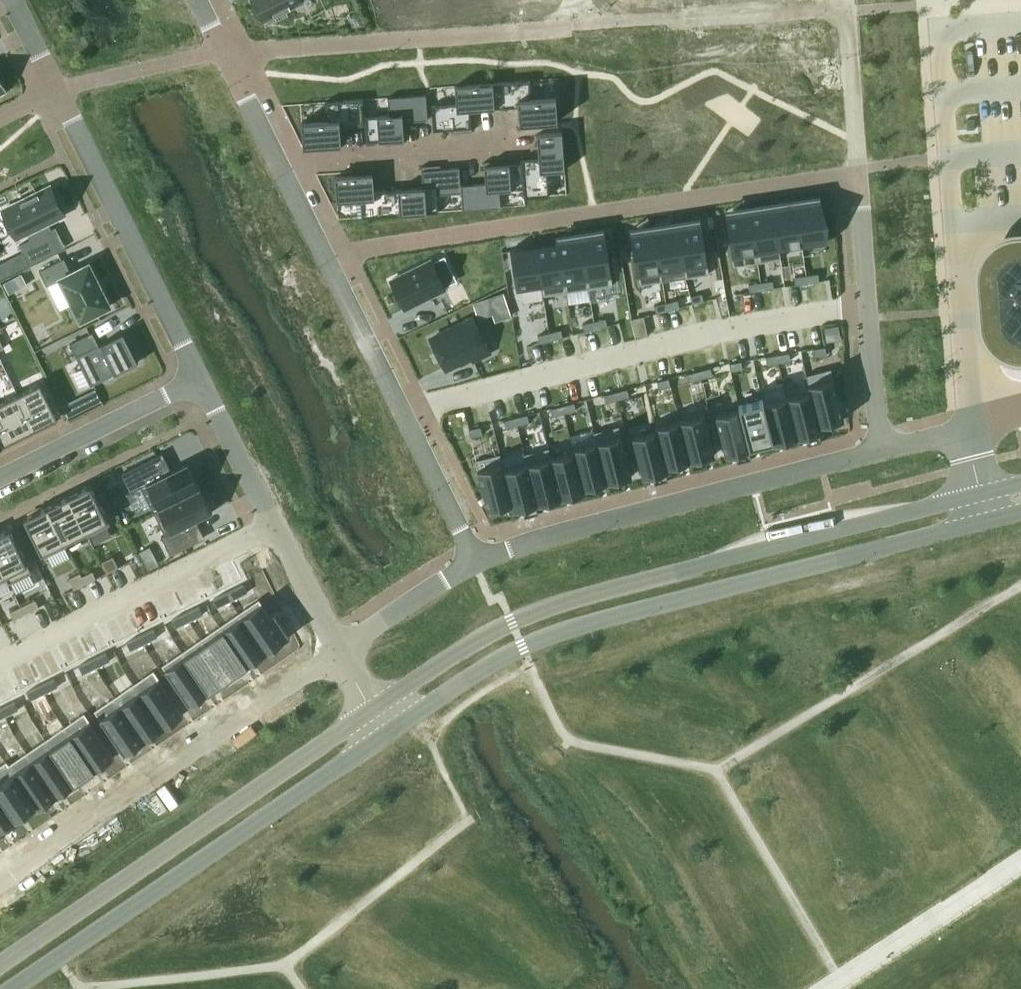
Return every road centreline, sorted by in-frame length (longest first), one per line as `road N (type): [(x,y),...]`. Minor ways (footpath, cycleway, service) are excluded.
road 1 (tertiary): [(982,493),(560,602),(469,643),(372,710)]
road 2 (tertiary): [(388,732),(544,636),(989,520)]
road 3 (tertiary): [(5,988),(388,732)]
road 4 (tertiary): [(372,710),(0,966)]
road 5 (residential): [(881,450),(845,13)]
road 6 (residential): [(881,450),(472,561)]
road 7 (residential): [(202,376),(12,0)]
road 8 (residential): [(339,650),(0,884)]
road 9 (residential): [(319,254),(472,561)]
road 10 (residential): [(339,650),(202,376)]
road 11 (residential): [(199,0),(319,254)]
road 12 (residential): [(319,254),(549,216)]
road 13 (residential): [(202,376),(0,477)]
road 14 (residential): [(982,493),(969,441),(973,427),(881,450)]
road 15 (residential): [(472,561),(339,650)]

